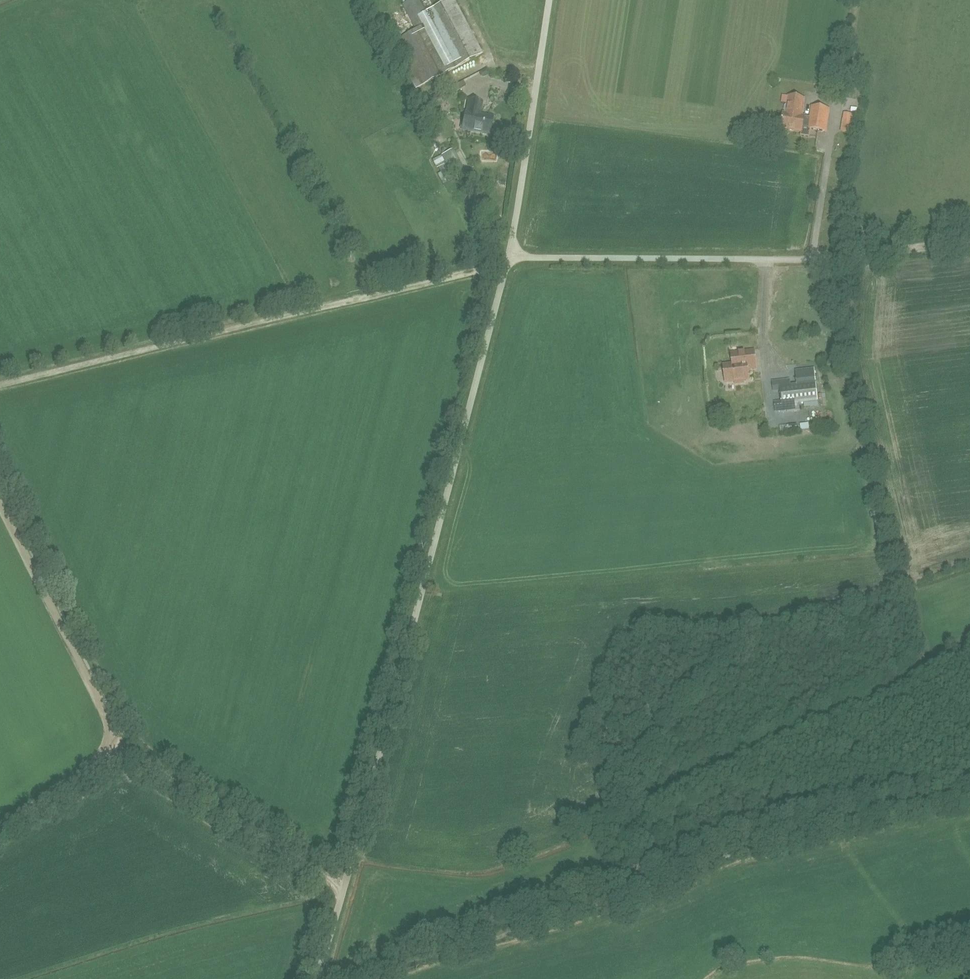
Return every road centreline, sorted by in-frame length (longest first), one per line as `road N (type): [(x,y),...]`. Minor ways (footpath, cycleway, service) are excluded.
road 1 (unclassified): [(321,978),(509,257)]
road 2 (track): [(969,790),(699,854),(629,890),(346,978)]
road 3 (track): [(0,385),(509,257)]
road 4 (unclassified): [(509,257),(815,258),(835,127)]
road 5 (track): [(109,747),(344,887)]
road 6 (track): [(109,747),(104,714),(0,502)]
road 7 (unclassified): [(509,257),(547,0)]
road 8 (track): [(969,238),(815,258)]
road 9 (track): [(0,828),(109,747)]

